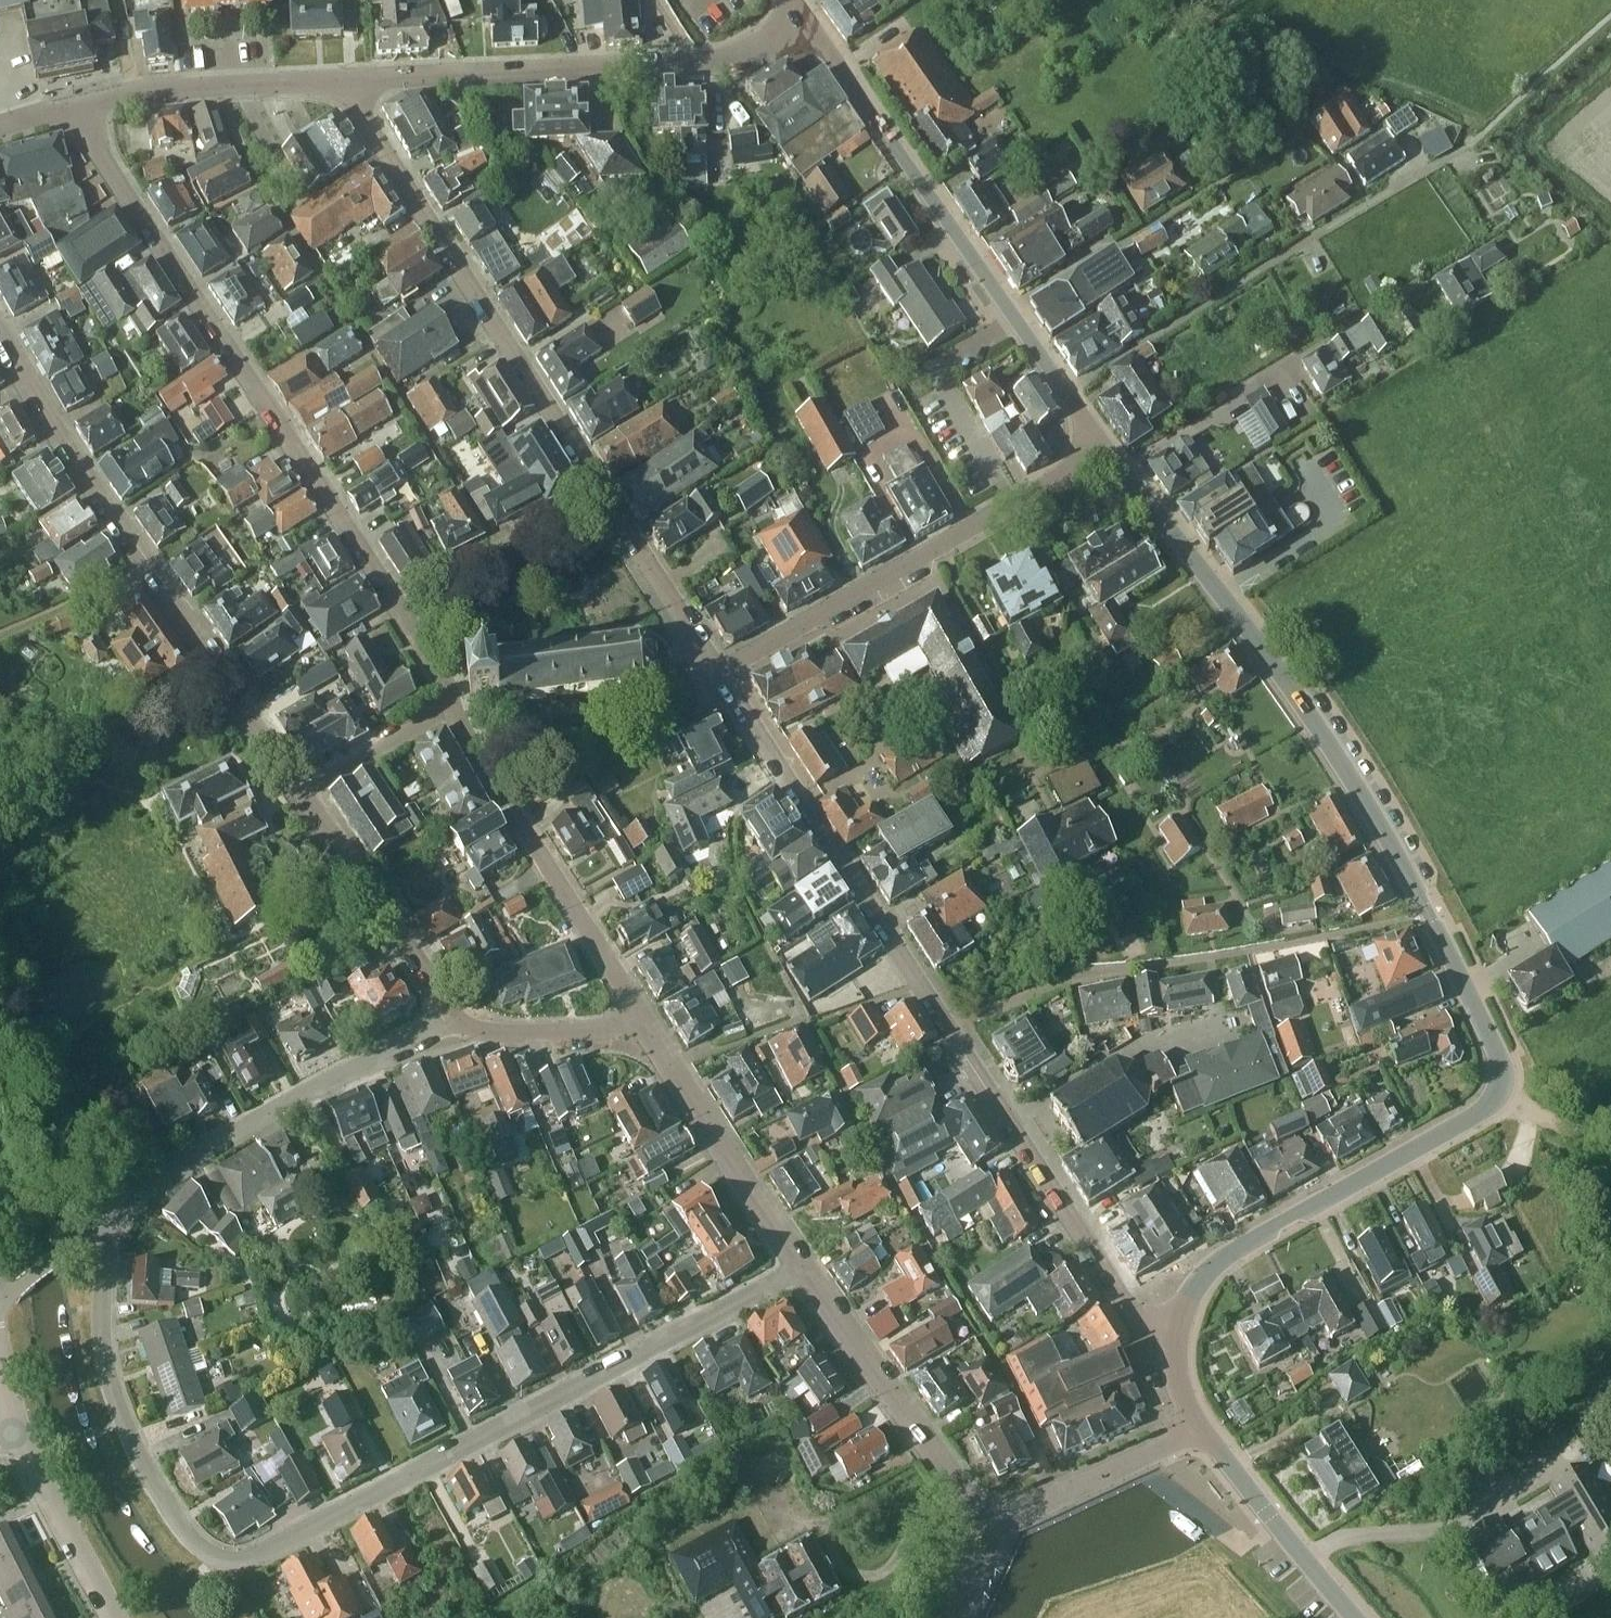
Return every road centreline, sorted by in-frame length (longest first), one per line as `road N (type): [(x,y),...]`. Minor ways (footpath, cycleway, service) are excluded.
road 1 (unclassified): [(1179,1330),(1193,1294),(1229,1254),(1487,1105),(1500,1093),(1503,1063),(1403,864),(1306,709),(1105,447)]
road 2 (residential): [(804,1268),(236,1560),(207,1551),(154,1489),(116,1402),(103,1323),(112,1222)]
road 3 (residential): [(1179,1330),(1127,1304),(719,671)]
road 4 (residential): [(453,709),(389,593),(73,109)]
road 5 (residential): [(719,671),(594,489),(340,81)]
road 6 (residential): [(308,794),(107,506),(0,333)]
road 7 (tertiary): [(340,81),(747,58),(806,19)]
road 8 (residential): [(1064,390),(1470,143)]
road 9 (residential): [(719,671),(1105,447)]
road 10 (residential): [(456,1017),(207,1150),(112,1222)]
road 11 (residential): [(637,1013),(453,709)]
road 12 (unclassified): [(1007,311),(806,19)]
road 13 (residential): [(1007,311),(1301,125)]
road 14 (residential): [(996,1535),(804,1268)]
road 15 (residential): [(804,1268),(637,1013)]
road 16 (tertiary): [(73,109),(141,94),(340,81)]
road 17 (residential): [(456,1017),(308,794)]
road 18 (unclassified): [(1353,1617),(1201,1428)]
road 19 (unclassified): [(996,1535),(1034,1505),(1201,1428)]
road 20 (tertiary): [(114,1617),(17,1430)]
road 21 (residential): [(637,1013),(584,1033),(501,1034),(456,1017)]
road 22 (residential): [(308,794),(453,709)]
road 23 (residential): [(112,1222),(0,1300)]

